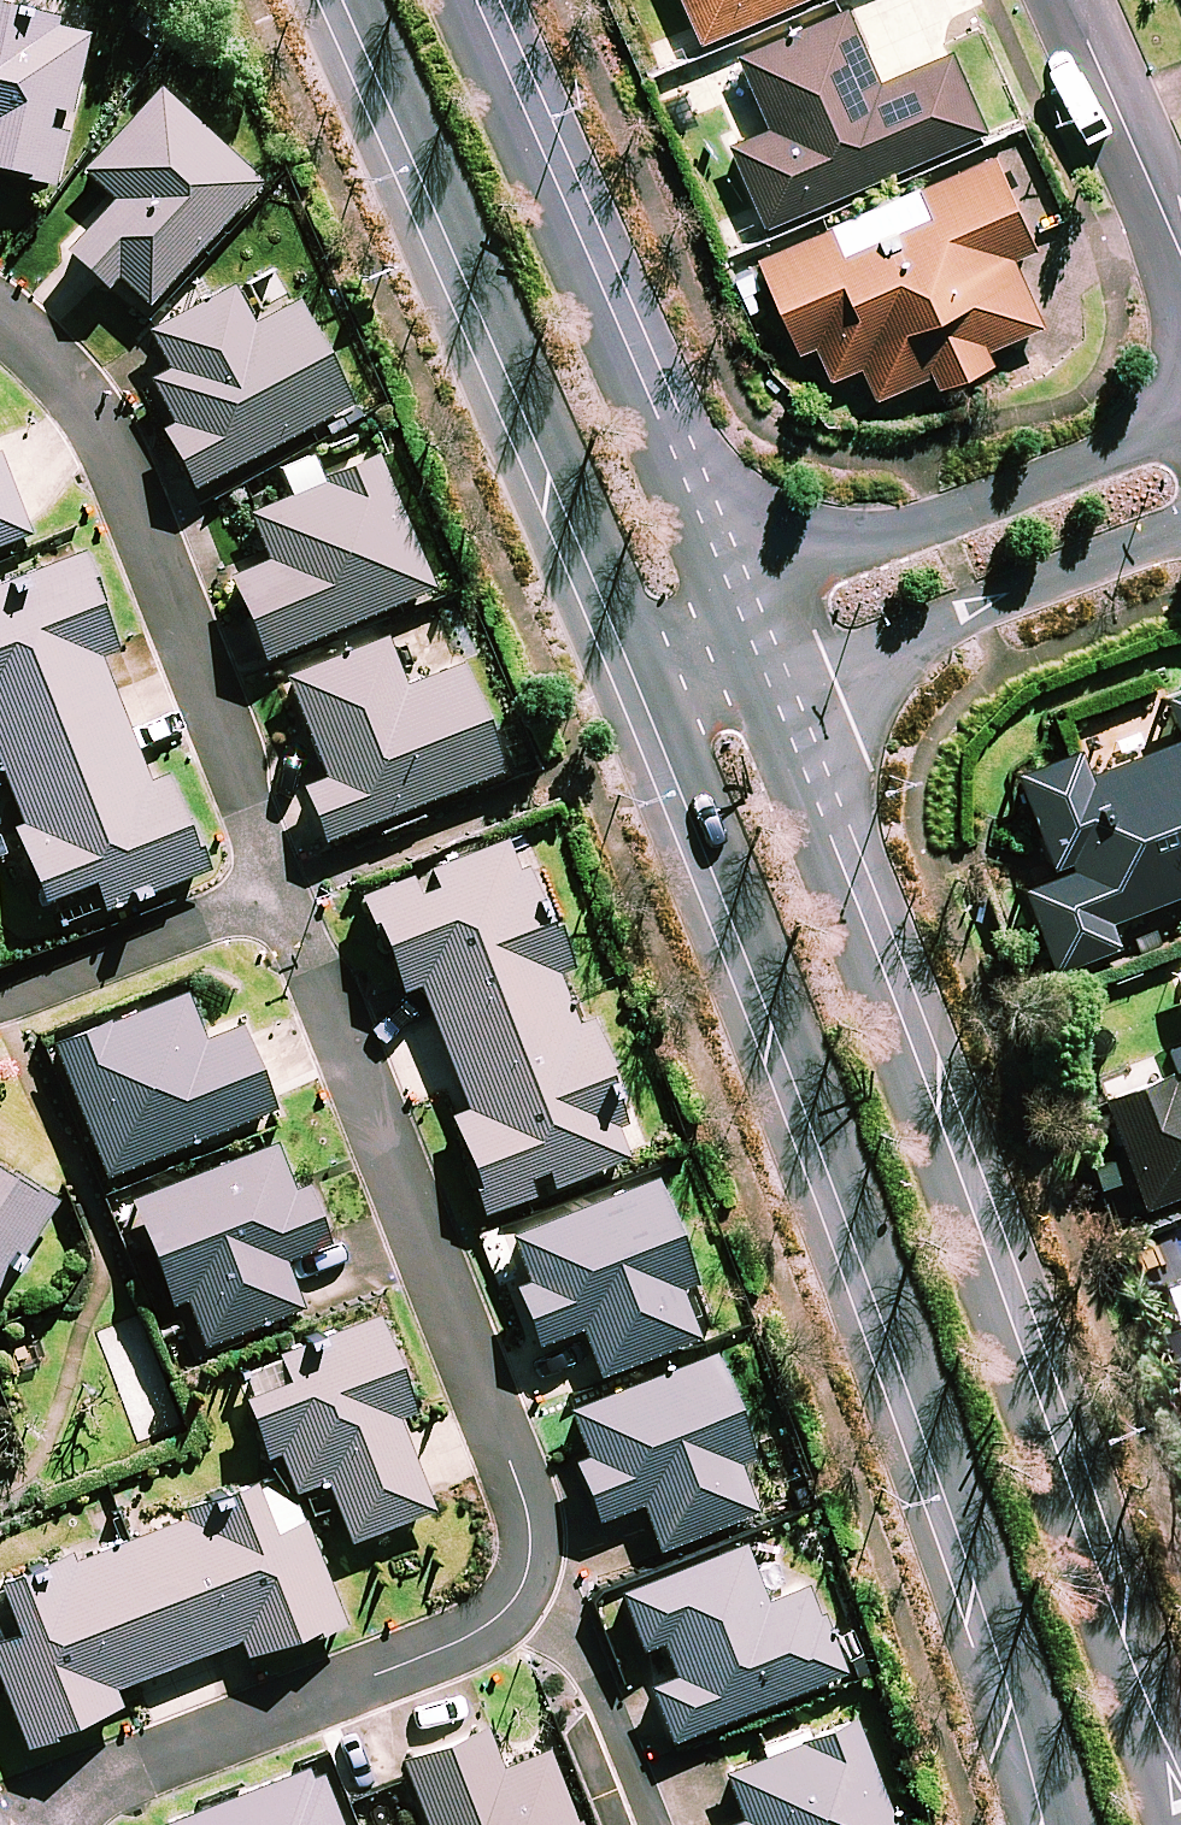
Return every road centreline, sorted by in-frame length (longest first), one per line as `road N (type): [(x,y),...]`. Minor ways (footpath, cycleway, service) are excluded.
road 1 (tertiary): [(750,647),(1171,1824)]
road 2 (tertiary): [(1063,1824),(831,1137),(653,683)]
road 3 (residential): [(522,1594),(534,1549),(506,1437),(283,895)]
road 4 (tertiary): [(653,683),(358,0)]
road 5 (tertiary): [(461,0),(750,647)]
road 6 (residential): [(283,895),(95,416),(40,346),(0,315)]
road 7 (residential): [(4,1824),(488,1631),(522,1594)]
road 8 (residential): [(750,647),(803,575),(1164,440),(1180,445)]
road 9 (residential): [(1180,527),(826,660),(750,647)]
road 10 (residential): [(0,996),(283,895)]
road 11 (residential): [(1071,0),(1180,253)]
road 12 (residential): [(522,1594),(582,1640),(655,1824)]

